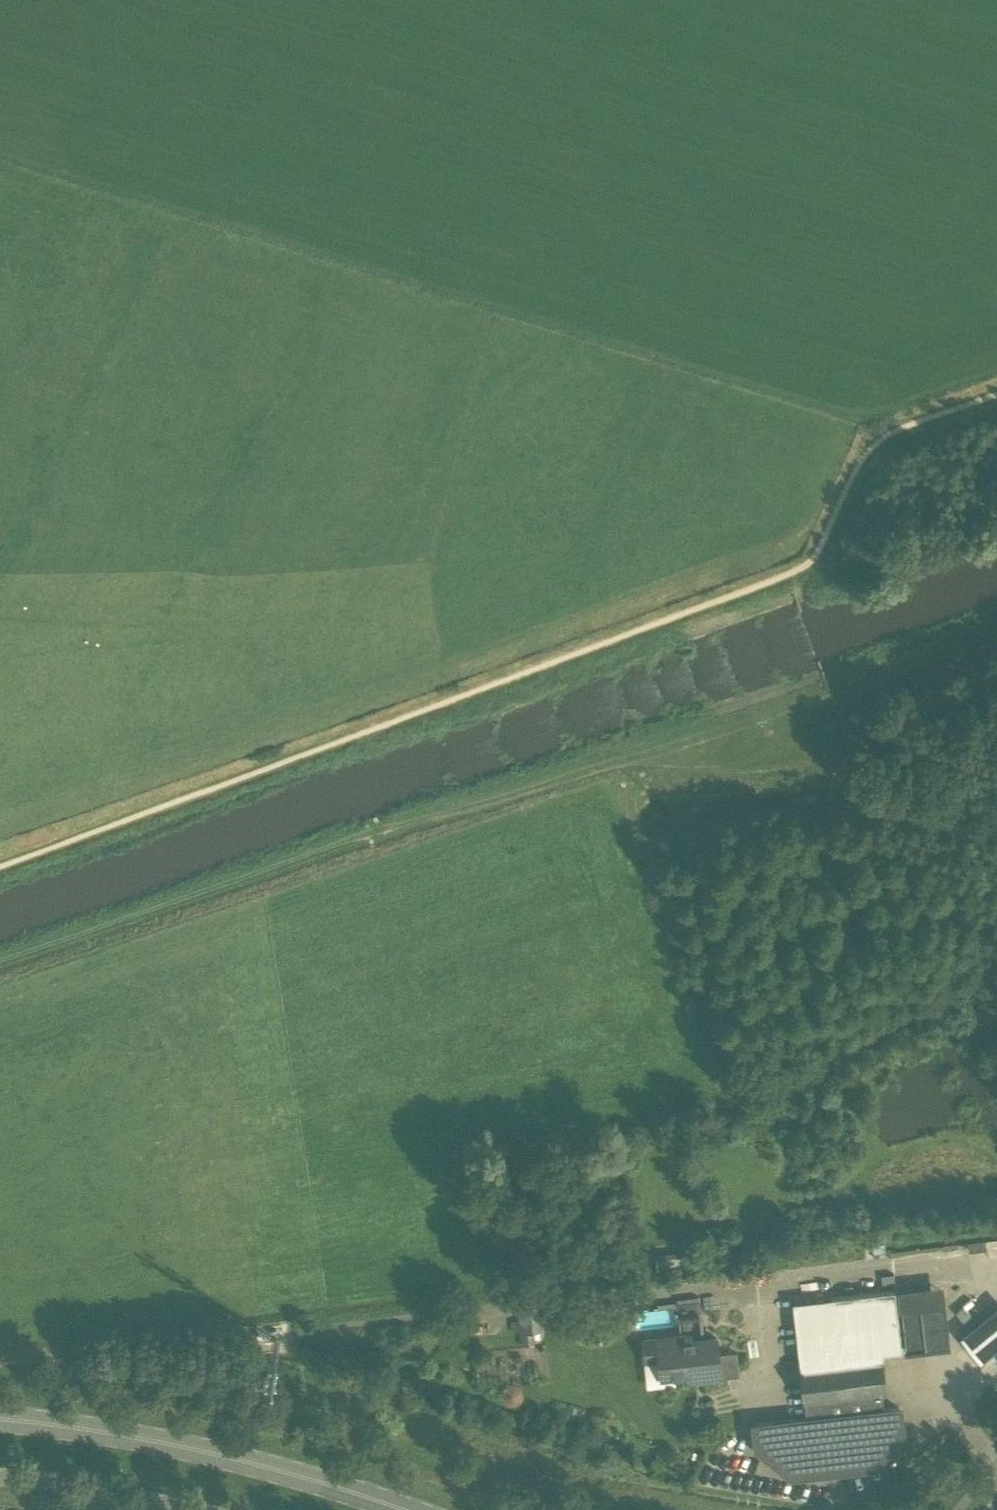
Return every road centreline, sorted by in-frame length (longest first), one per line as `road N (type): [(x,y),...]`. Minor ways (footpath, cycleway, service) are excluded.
road 1 (primary): [(405,1509),(166,1443),(0,1420)]
road 2 (unclassified): [(0,1476),(200,1509)]

